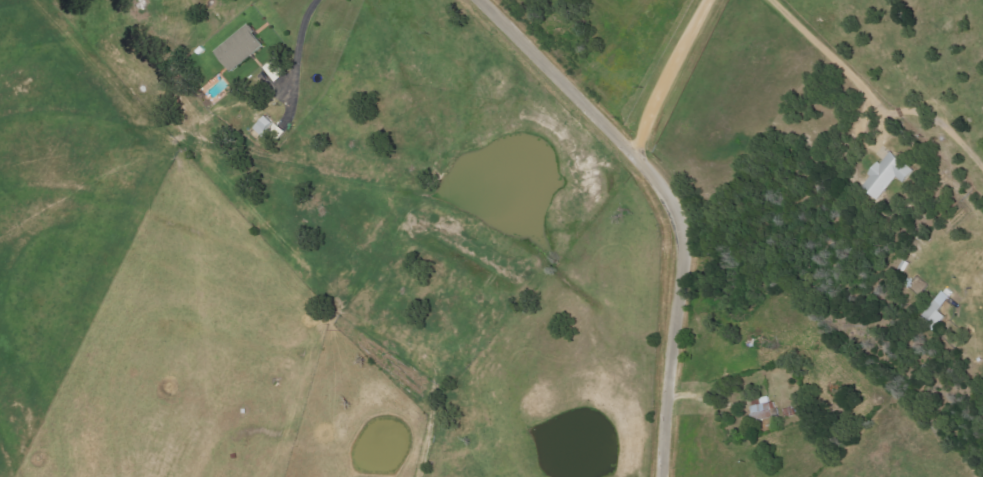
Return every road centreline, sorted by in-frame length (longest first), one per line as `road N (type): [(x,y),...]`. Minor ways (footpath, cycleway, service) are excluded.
road 1 (residential): [(659,476),(681,256),(670,204),(653,177),(477,0)]

